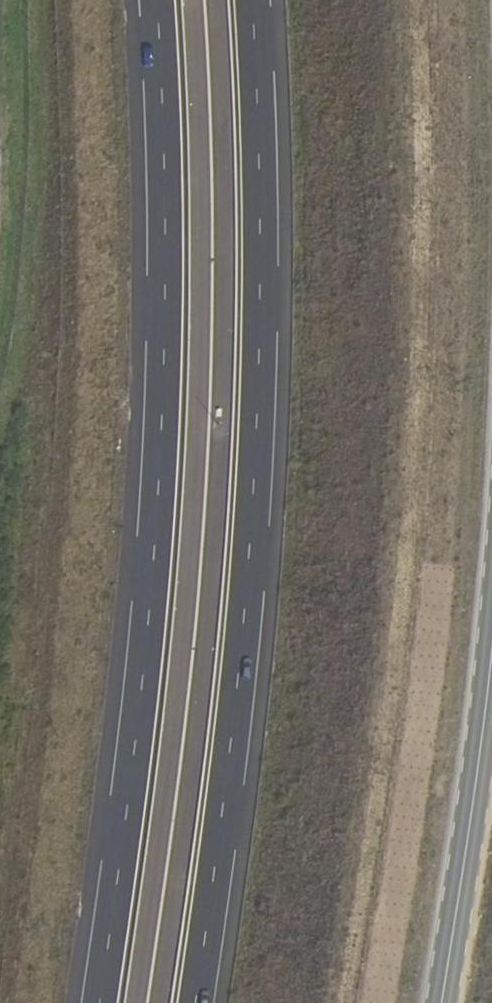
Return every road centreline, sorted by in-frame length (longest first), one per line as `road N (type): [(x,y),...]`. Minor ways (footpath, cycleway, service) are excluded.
road 1 (trunk): [(157,0),(168,411),(129,805),(100,1002)]
road 2 (trunk): [(200,1002),(253,571),(263,237),(254,0)]
road 3 (secondary): [(442,1002),(491,652)]

